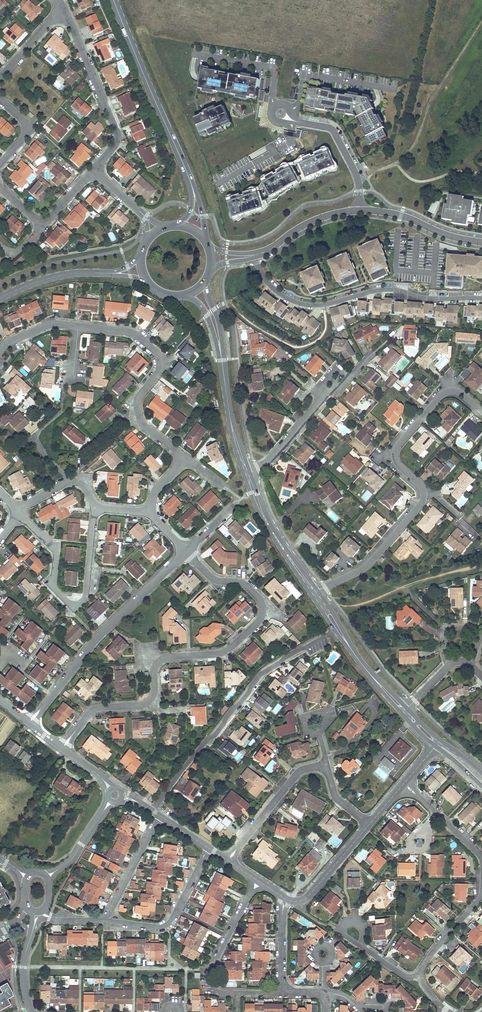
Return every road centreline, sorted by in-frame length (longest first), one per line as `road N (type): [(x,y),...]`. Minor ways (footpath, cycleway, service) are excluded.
road 1 (residential): [(185,552),(213,578),(246,585),(261,603),(260,620),(223,652),(162,659),(149,700),(95,710),(62,749)]
road 2 (residential): [(0,350),(56,323),(124,330),(156,349),(162,364),(139,399),(140,414),(185,457),(147,511)]
road 3 (unclassified): [(152,811),(261,674),(336,631)]
road 4 (residential): [(253,258),(272,287),(304,304),(386,290),(481,298)]
road 5 (residential): [(29,724),(97,638),(185,552)]
road 6 (residential): [(227,861),(304,769),(327,764),(337,799),(368,825)]
road 7 (residential): [(18,512),(51,546),(54,588),(75,604),(88,586),(95,507)]
road 8 (secondary): [(188,175),(114,0)]
road 9 (residential): [(281,992),(224,993),(211,981),(258,881)]
road 10 (residential): [(98,165),(117,143),(117,131),(63,2)]
road 11 (residential): [(375,353),(250,473)]
road 12 (residential): [(481,410),(447,392),(397,446),(397,464),(424,494)]
road 13 (residential): [(98,921),(165,926),(208,848)]
road 14 (residential): [(450,1011),(420,973),(481,893)]
road 15 (residential): [(424,494),(370,564),(318,591)]
road 16 (secondary): [(318,591),(268,520),(250,473)]
road 17 (secondary): [(244,476),(311,595)]
road 18 (residential): [(360,210),(481,242)]
road 19 (residential): [(98,921),(111,911),(160,817)]

